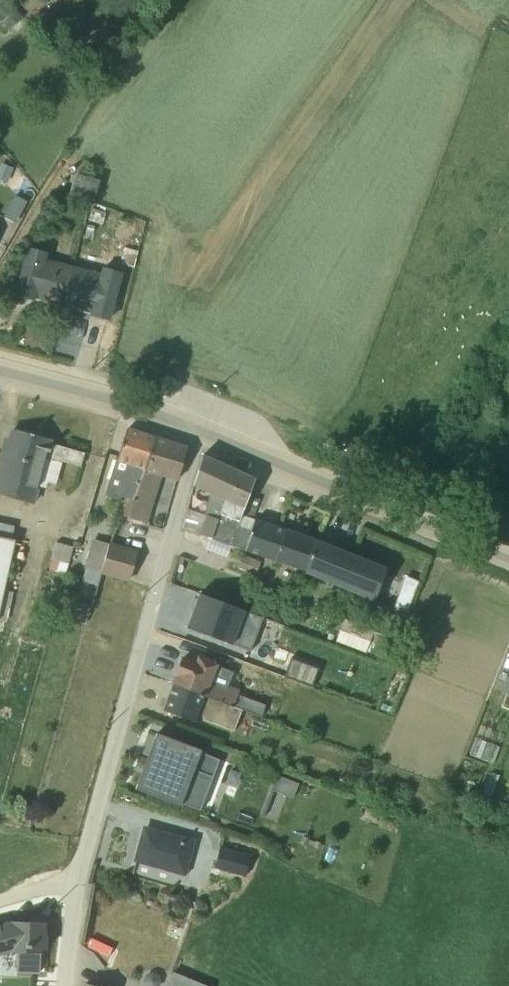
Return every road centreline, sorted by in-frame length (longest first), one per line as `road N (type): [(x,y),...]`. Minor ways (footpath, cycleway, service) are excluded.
road 1 (residential): [(199,431),(76,875)]
road 2 (secondary): [(199,431),(508,561)]
road 3 (secondary): [(0,371),(199,431)]

